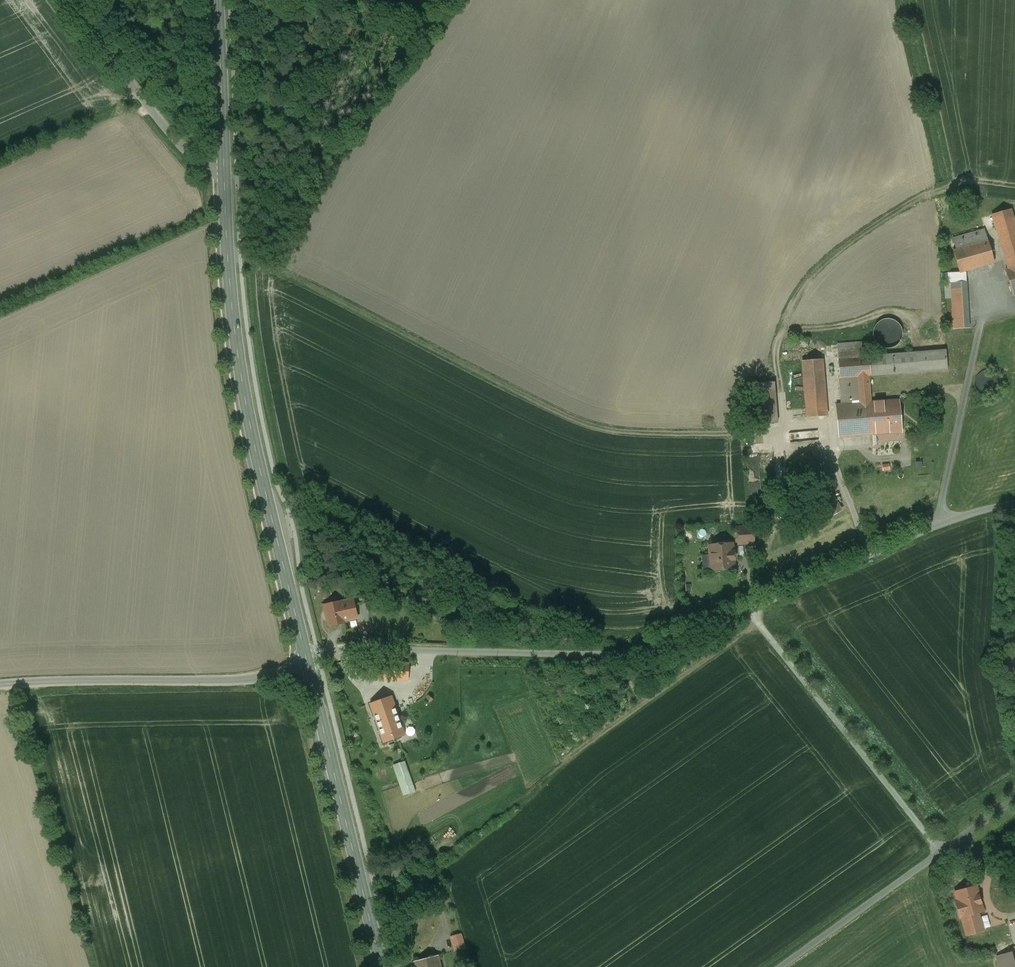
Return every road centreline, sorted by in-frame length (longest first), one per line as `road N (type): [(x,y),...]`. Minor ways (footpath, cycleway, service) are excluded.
road 1 (unclassified): [(782,966),(943,853),(751,612)]
road 2 (secondary): [(224,173),(235,338),(306,658)]
road 3 (unclassified): [(306,658),(353,650),(641,653),(751,612)]
road 4 (secondary): [(306,658),(381,966)]
road 5 (unclassified): [(0,686),(224,681),(270,676),(306,658)]
road 6 (unclassified): [(751,612),(920,532),(1014,504)]
road 7 (track): [(762,626),(563,762)]
road 8 (unclassified): [(72,0),(191,157),(224,173)]
road 9 (secondary): [(217,0),(224,173)]

